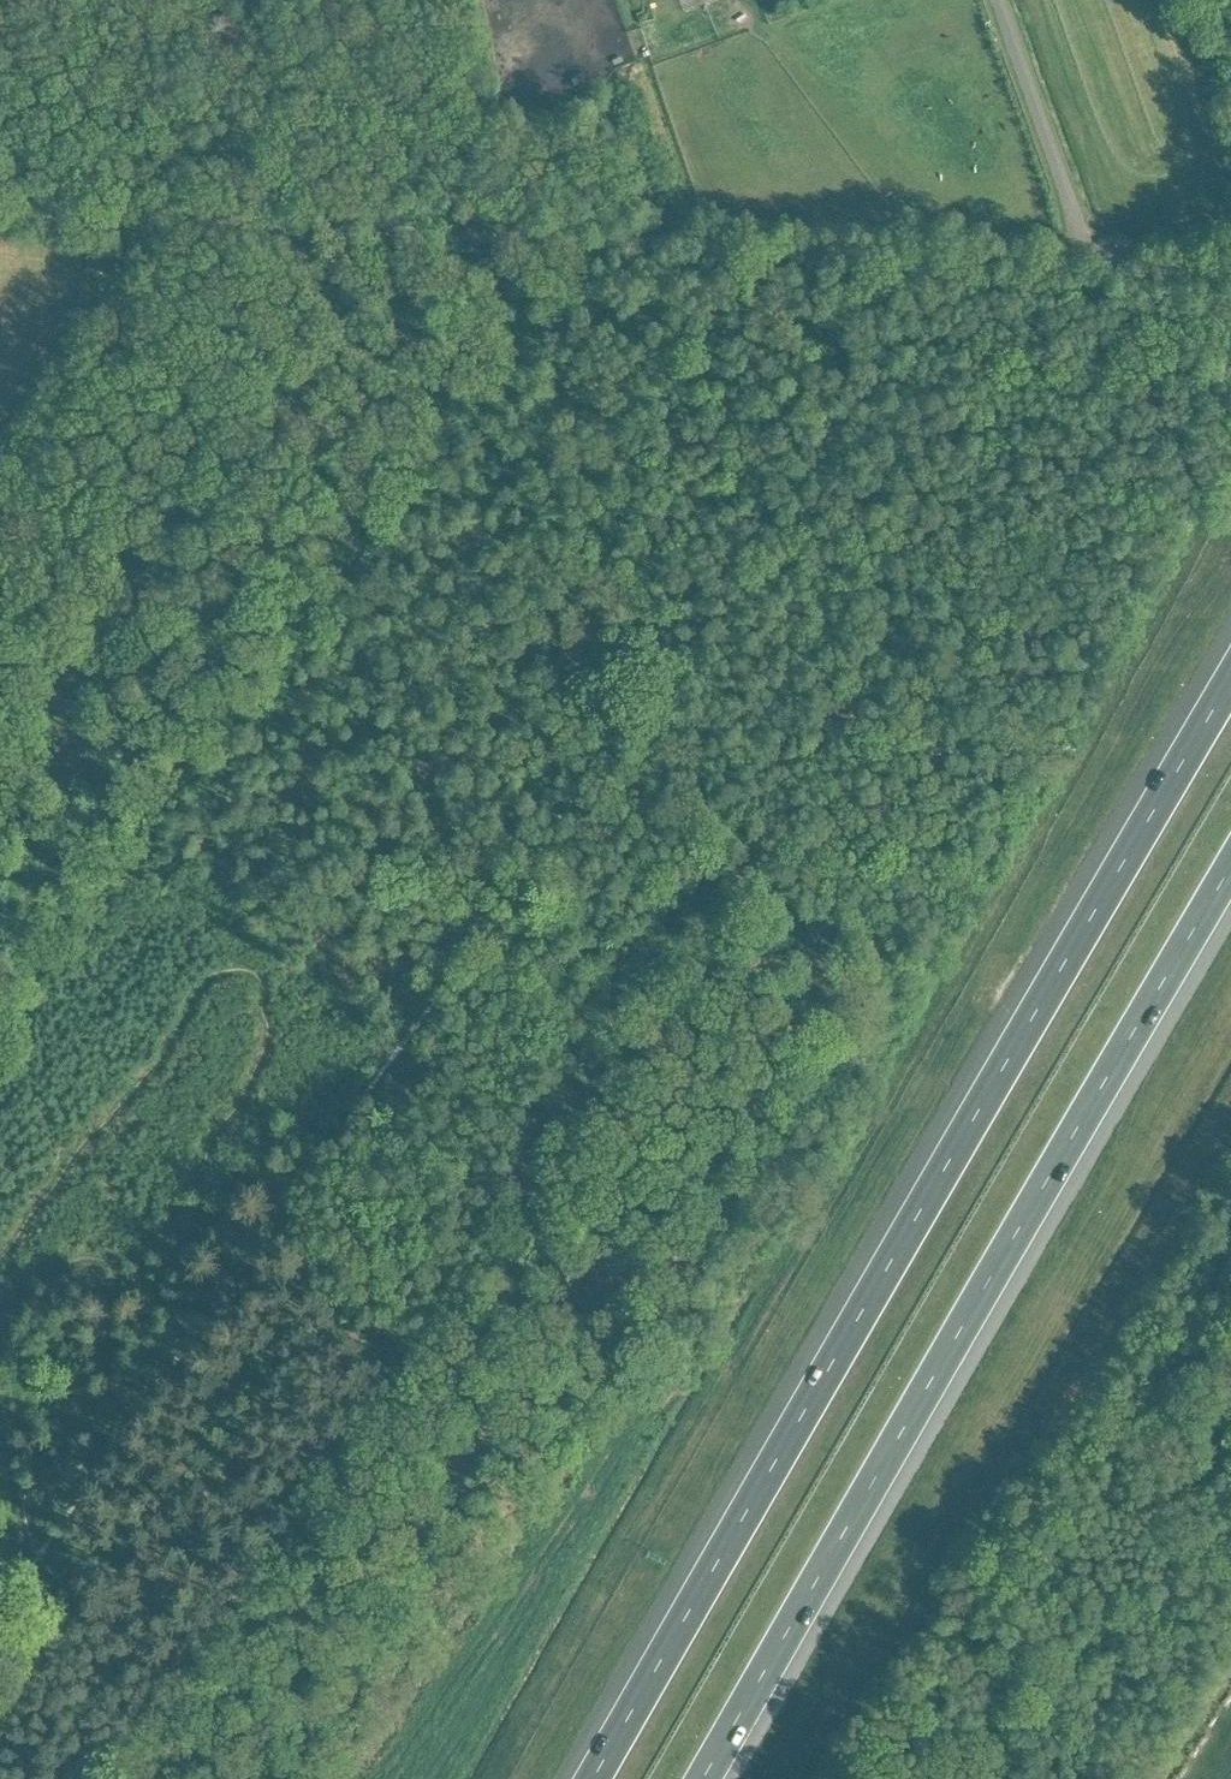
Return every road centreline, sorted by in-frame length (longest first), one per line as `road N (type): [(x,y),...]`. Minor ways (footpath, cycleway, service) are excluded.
road 1 (motorway): [(1230,680),(592,1778)]
road 2 (unclassified): [(1101,264),(0,211)]
road 3 (motorway): [(704,1778),(1230,870)]
road 4 (unclassified): [(1101,264),(1005,0)]

